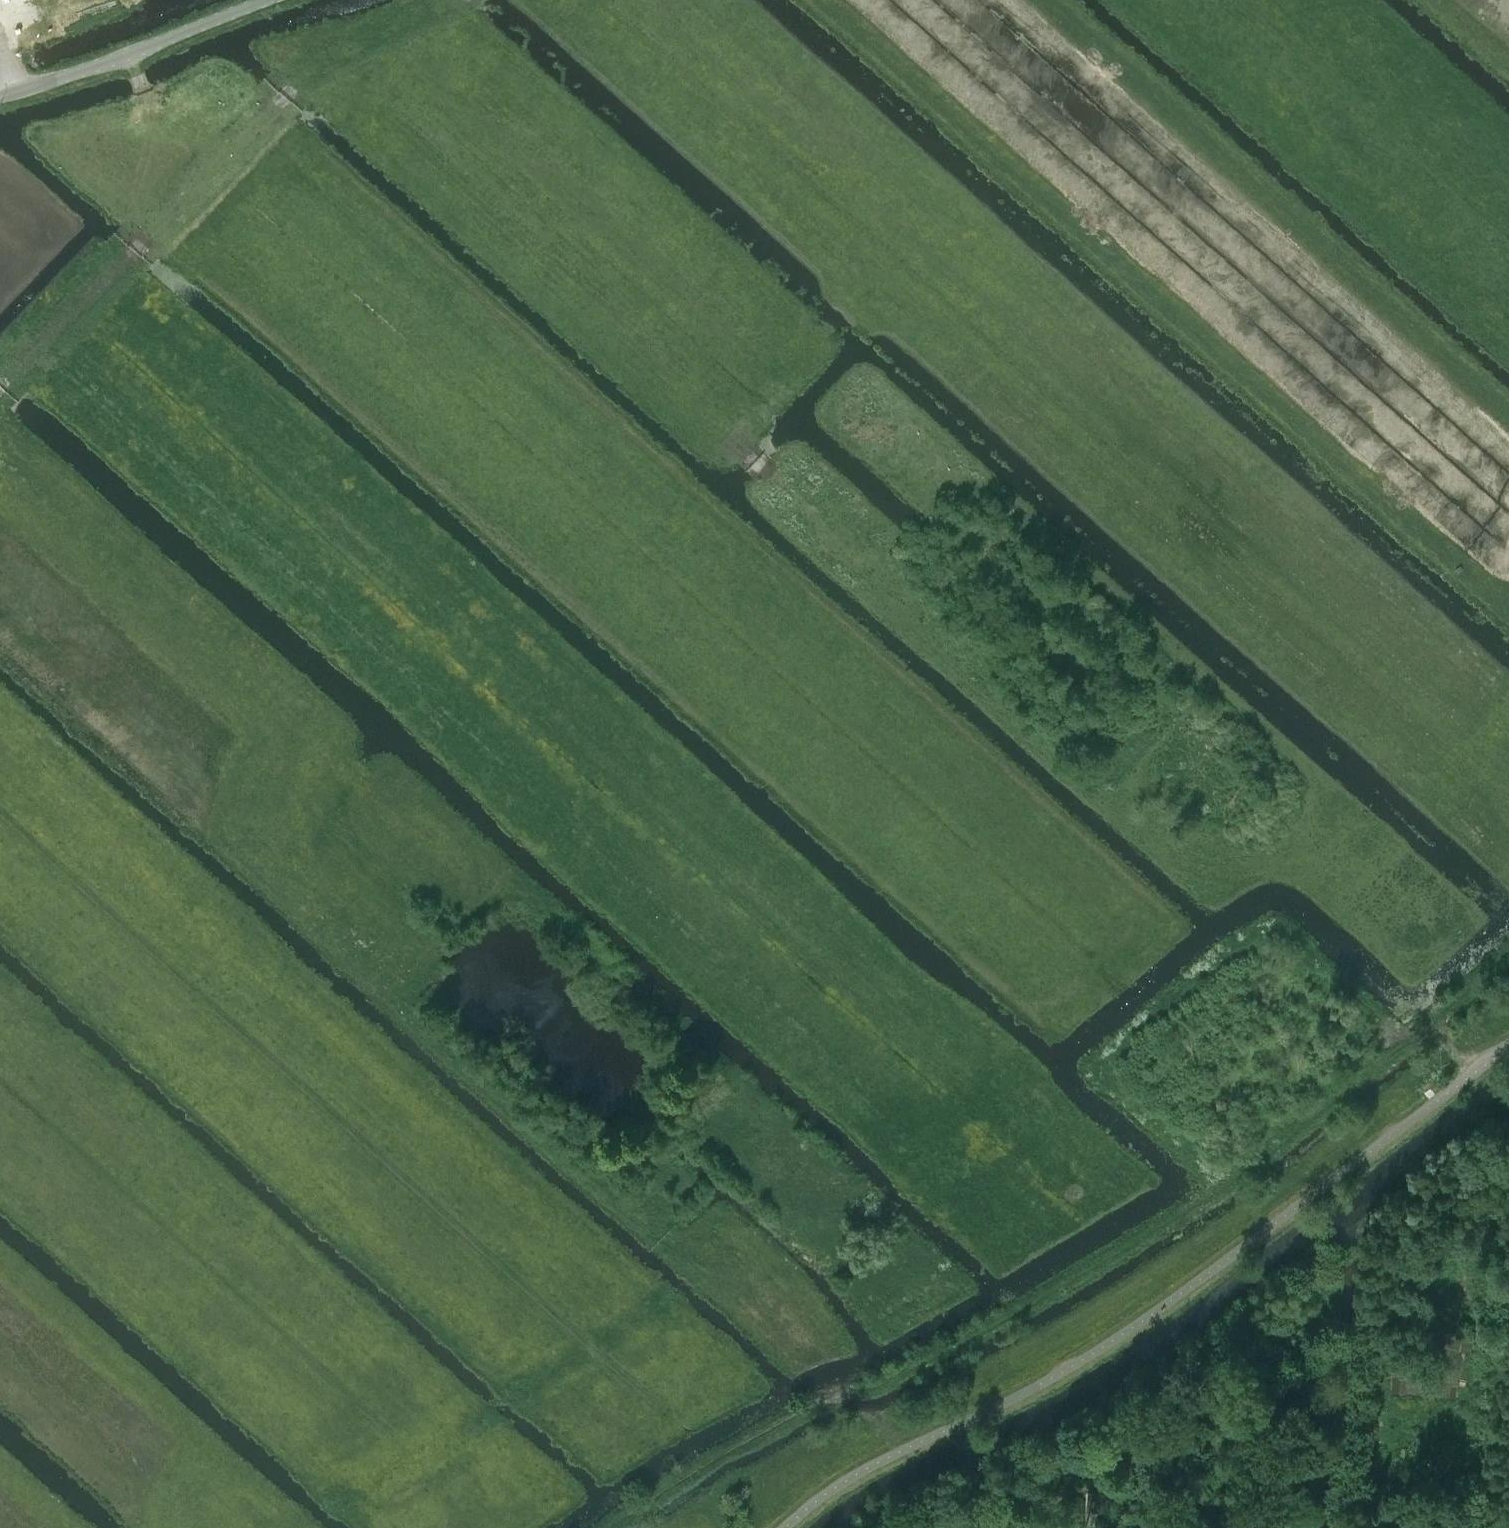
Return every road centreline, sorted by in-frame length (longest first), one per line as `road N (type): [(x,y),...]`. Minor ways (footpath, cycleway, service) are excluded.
road 1 (unclassified): [(0,97),(262,0)]

